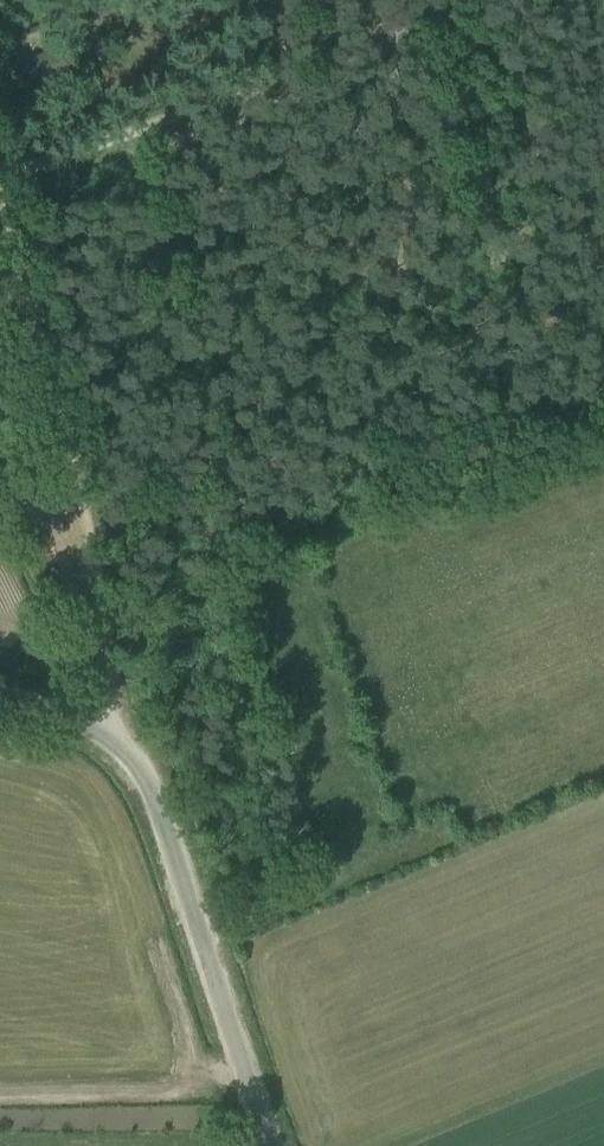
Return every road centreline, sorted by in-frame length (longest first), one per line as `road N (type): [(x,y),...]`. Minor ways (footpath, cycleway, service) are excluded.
road 1 (unclassified): [(253,1145),(121,740),(0,708)]
road 2 (track): [(0,261),(121,740)]
road 3 (track): [(392,0),(0,168)]

